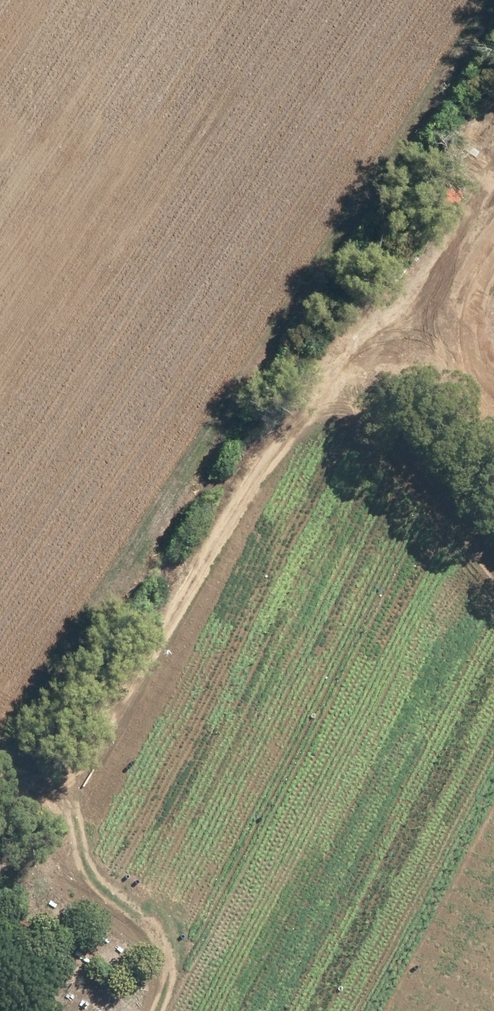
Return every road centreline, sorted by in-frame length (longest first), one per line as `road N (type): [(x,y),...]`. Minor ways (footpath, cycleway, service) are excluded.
road 1 (track): [(52,803),(493,195)]
road 2 (track): [(0,759),(184,905),(203,935),(172,1010)]
road 3 (track): [(406,316),(493,409)]

